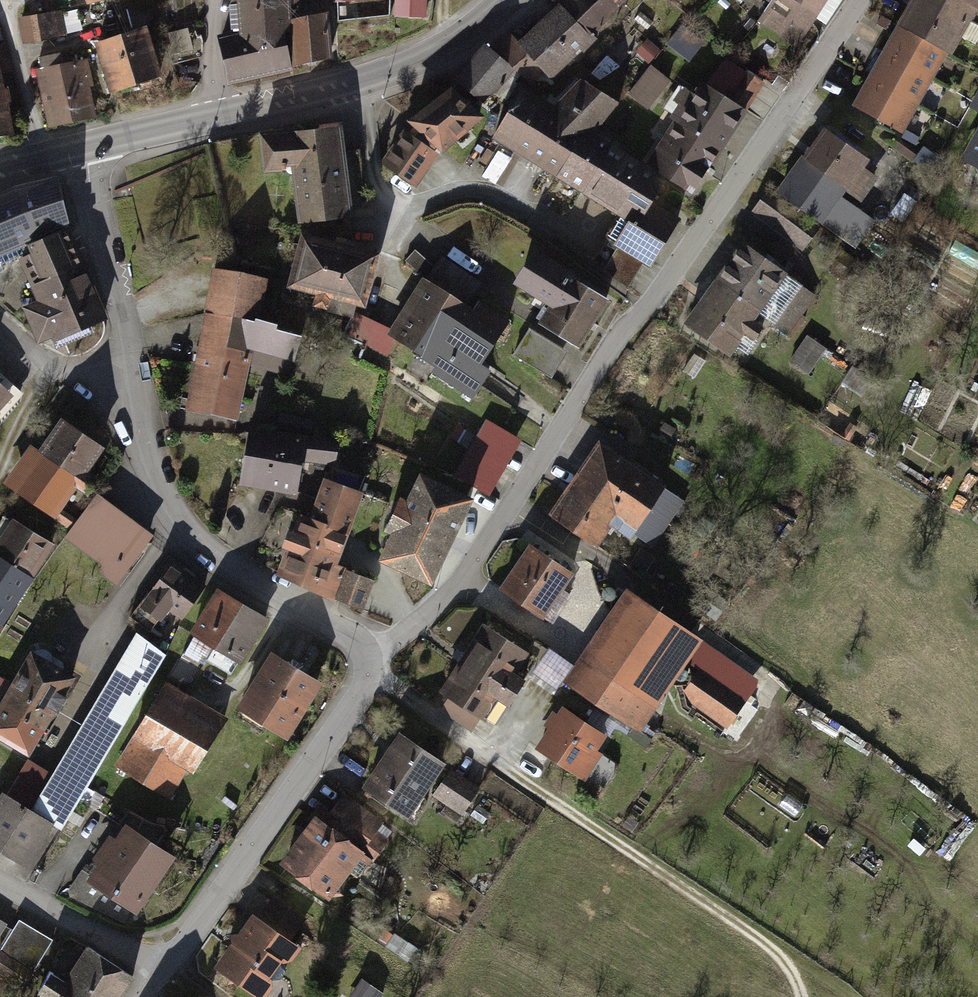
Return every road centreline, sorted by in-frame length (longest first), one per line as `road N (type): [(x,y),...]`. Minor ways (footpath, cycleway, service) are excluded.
road 1 (residential): [(861,0),(445,602),(373,650)]
road 2 (residential): [(373,650),(192,537),(155,483),(132,382)]
road 3 (track): [(508,769),(774,950),(804,996)]
road 4 (residential): [(376,675),(169,966)]
road 5 (residential): [(533,222),(481,195),(398,199),(378,168),(365,75)]
road 6 (residential): [(132,382),(94,139)]
road 7 (residential): [(169,966),(0,872)]
road 8 (residential): [(508,769),(376,675)]
road 9 (secondary): [(507,0),(446,44),(365,75)]
road 10 (residential): [(35,154),(16,42),(0,4)]
road 11 (residential): [(132,382),(66,367),(0,320)]
road 12 (secondary): [(365,75),(223,109)]
road 13 (secondary): [(223,109),(94,139)]

